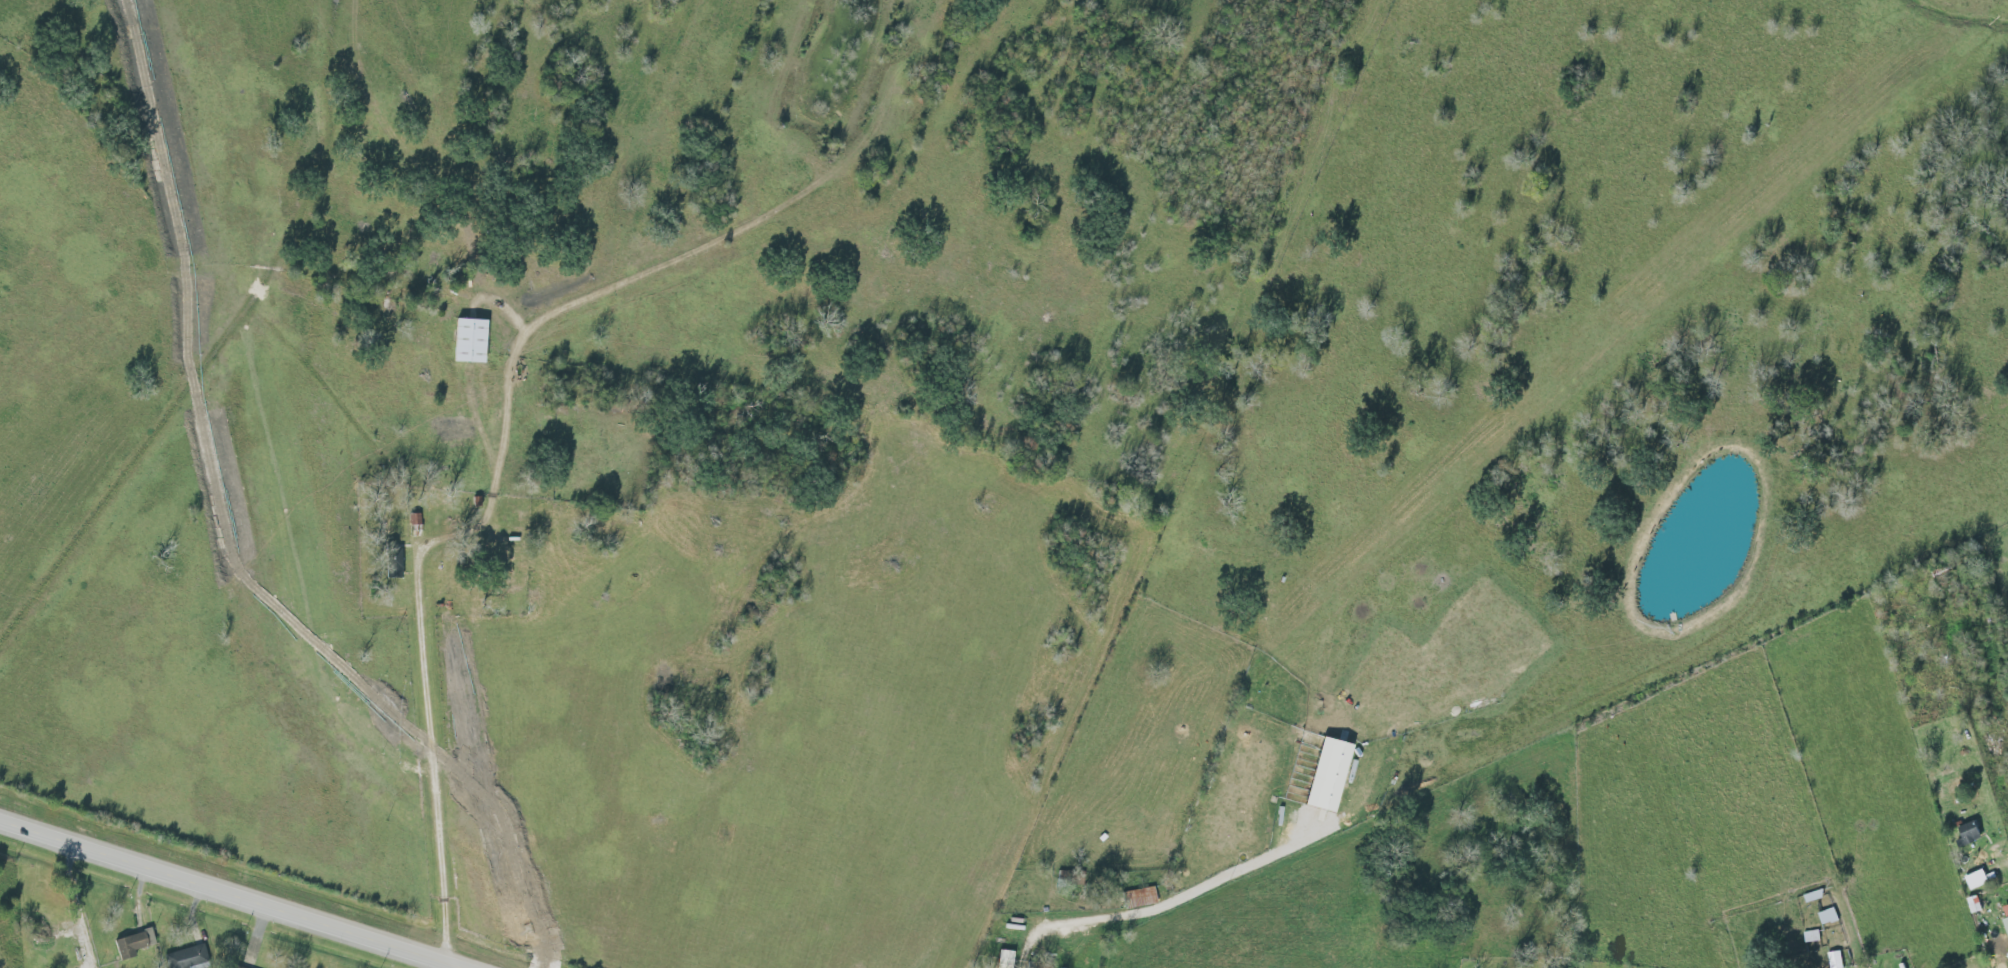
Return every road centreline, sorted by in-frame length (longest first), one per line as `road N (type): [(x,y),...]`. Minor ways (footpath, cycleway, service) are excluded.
road 1 (secondary): [(0,823),(464,967)]
road 2 (residential): [(0,655),(253,314),(267,276)]
road 3 (residential): [(448,963),(420,560)]

